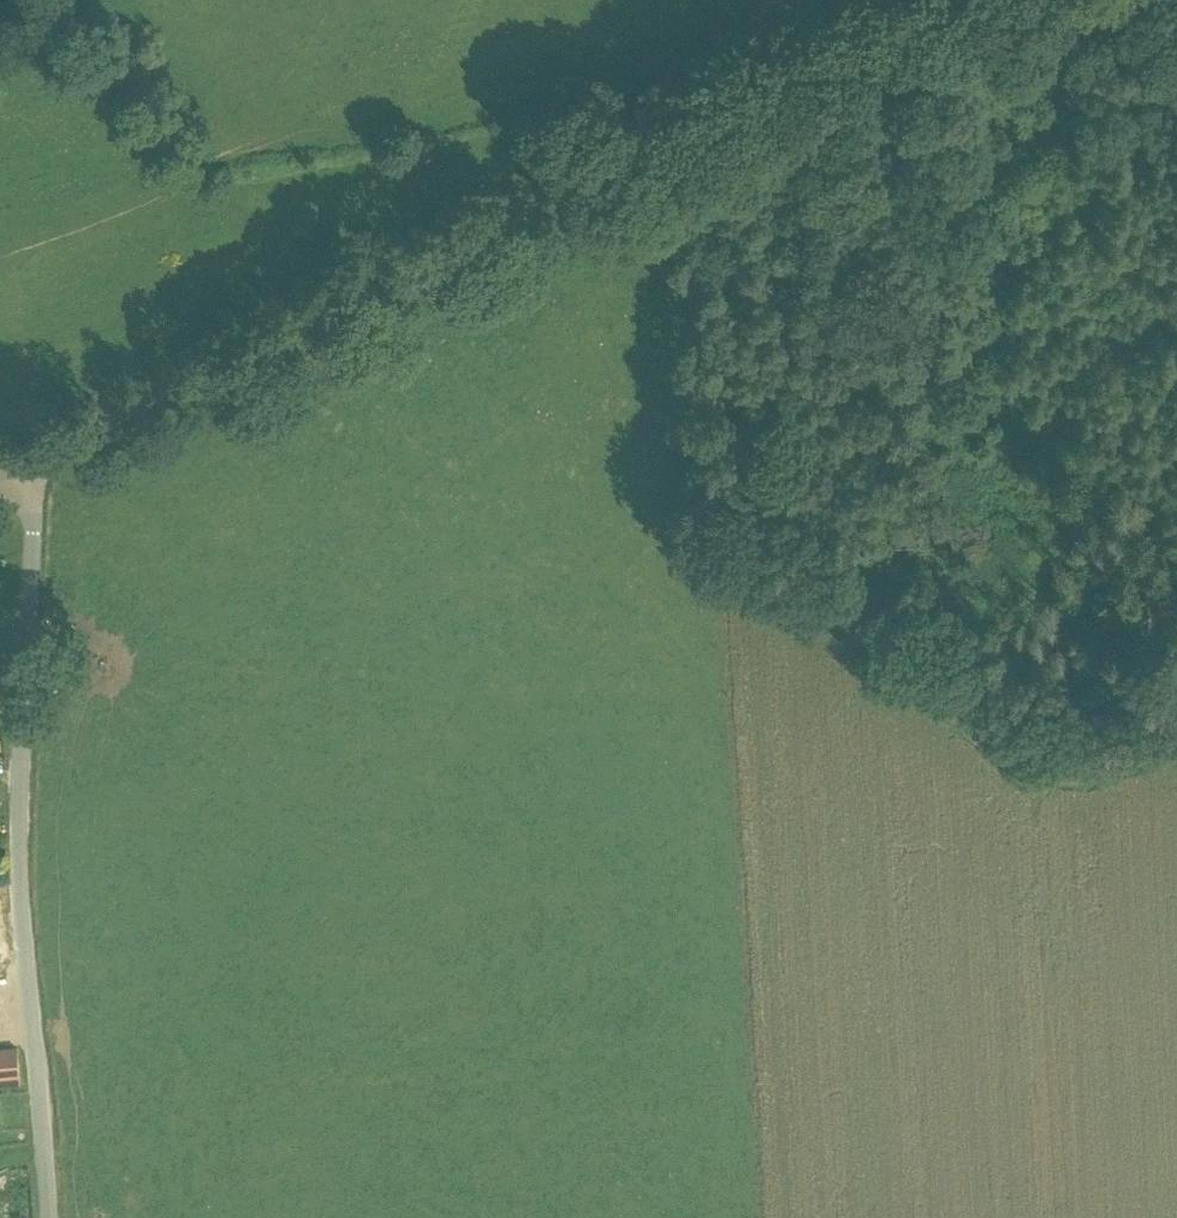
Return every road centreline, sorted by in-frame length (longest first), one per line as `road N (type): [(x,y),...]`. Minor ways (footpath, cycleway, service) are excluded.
road 1 (unclassified): [(36,461),(942,0)]
road 2 (unclassified): [(46,1217),(19,924),(36,461)]

